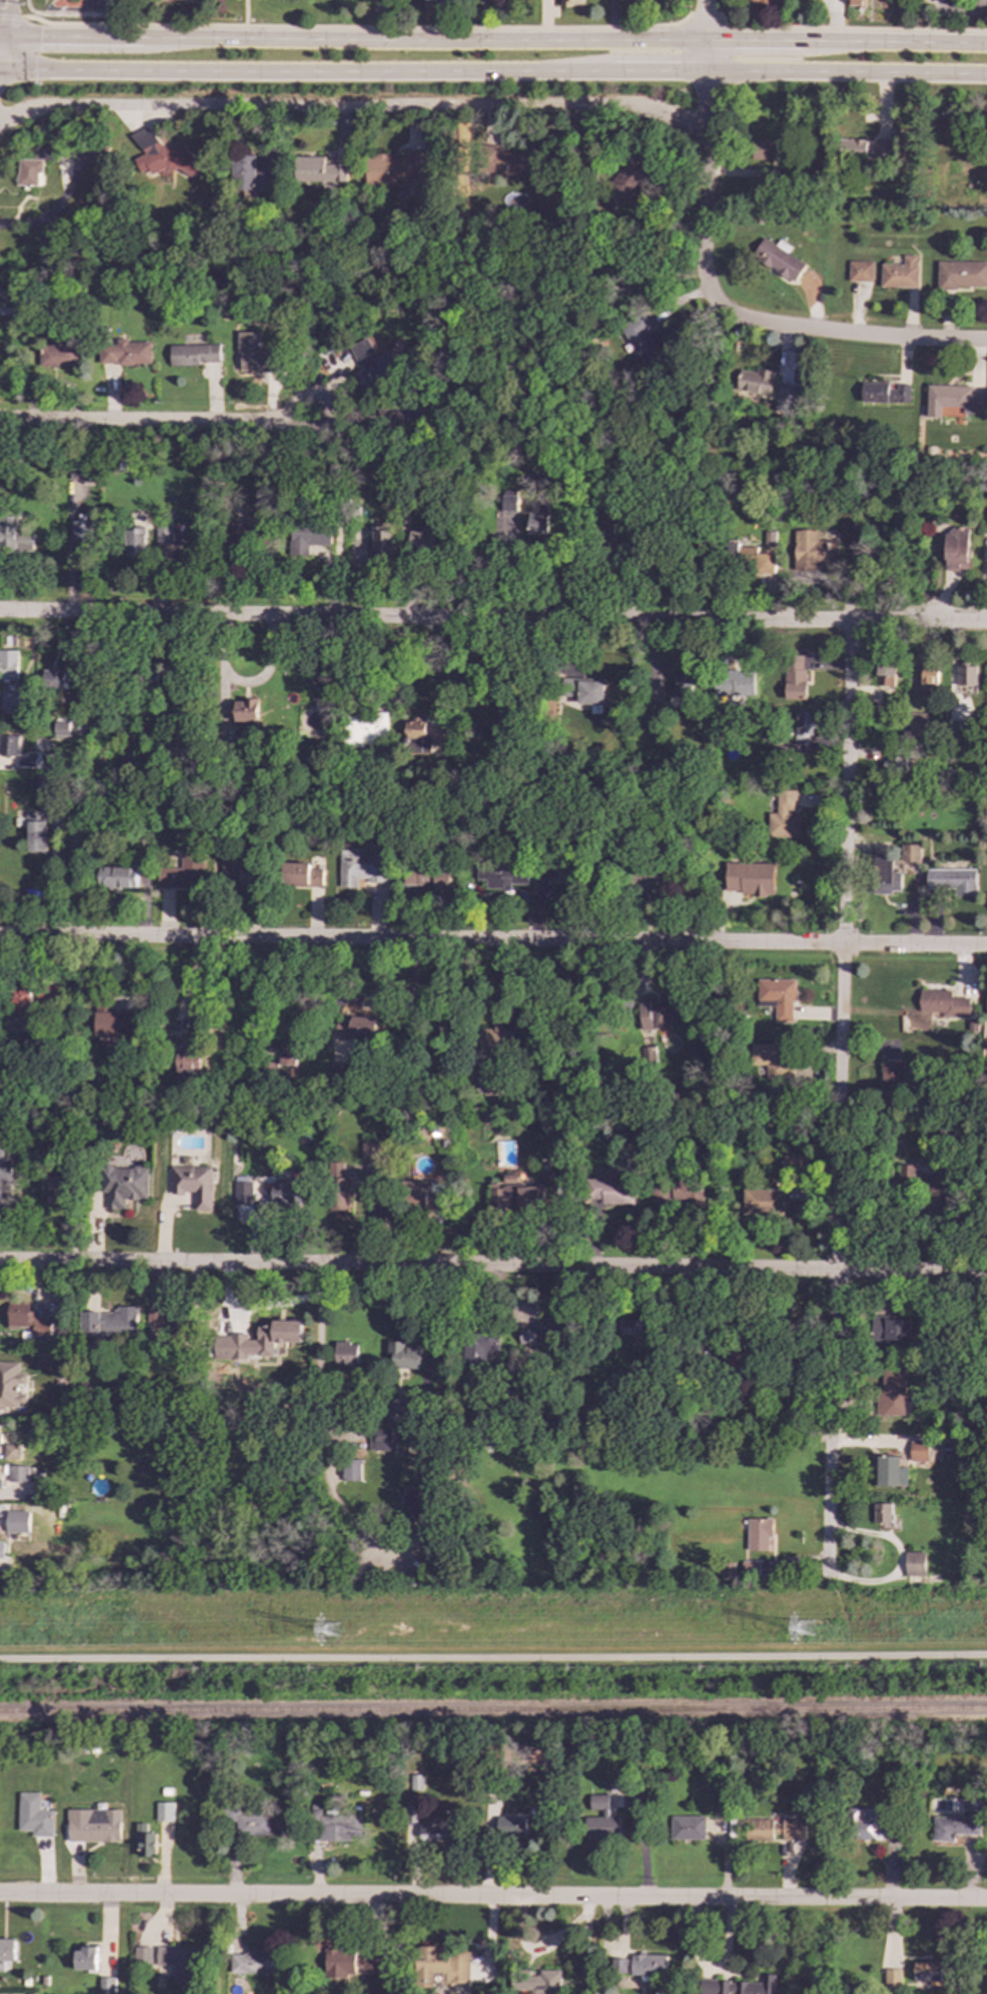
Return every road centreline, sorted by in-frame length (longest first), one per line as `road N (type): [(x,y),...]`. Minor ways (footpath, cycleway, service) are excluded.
road 1 (residential): [(986,1273),(0,1261)]
road 2 (residential): [(986,623),(0,612)]
road 3 (residential): [(986,947),(0,936)]
road 4 (residential): [(986,1901),(0,1895)]
road 5 (residential): [(850,622),(827,1579)]
road 6 (residential): [(0,120),(50,105),(567,106),(638,107),(702,126)]
road 7 (primary): [(0,66),(611,72)]
road 8 (primary): [(705,41),(140,37)]
road 9 (residential): [(334,397),(275,424),(0,420)]
road 10 (primary): [(704,73),(986,77)]
road 11 (residential): [(986,342),(866,336),(724,311)]
road 12 (residential): [(704,73),(705,283),(724,311)]
road 13 (primary): [(986,43),(798,41)]
road 14 (primary): [(140,37),(0,39)]

